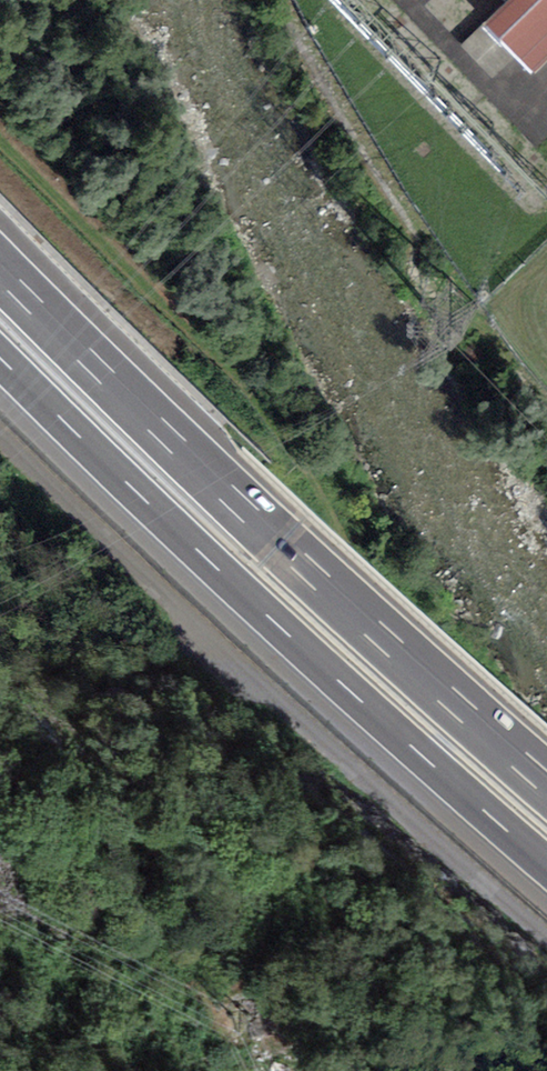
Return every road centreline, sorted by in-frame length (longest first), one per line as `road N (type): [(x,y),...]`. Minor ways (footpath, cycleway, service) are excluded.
road 1 (motorway): [(546,797),(273,555),(0,280)]
road 2 (motorway): [(0,358),(272,622),(546,866)]
road 3 (unclassified): [(0,437),(229,663),(546,937)]

